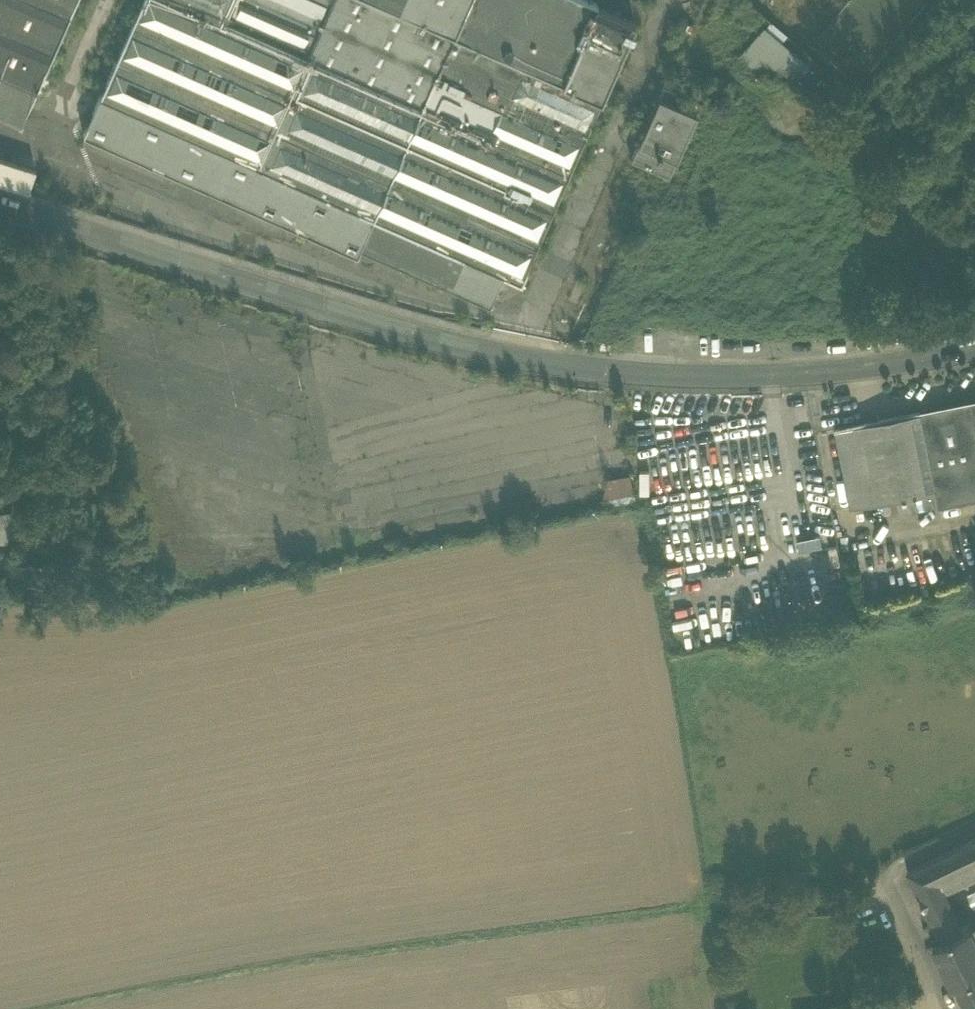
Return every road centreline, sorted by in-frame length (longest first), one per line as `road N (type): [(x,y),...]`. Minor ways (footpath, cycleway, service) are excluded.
road 1 (unclassified): [(974,346),(830,371),(698,375),(517,357),(0,207)]
road 2 (track): [(45,1008),(224,973),(708,909),(885,898)]
road 3 (unclassified): [(885,898),(894,868),(974,828)]

